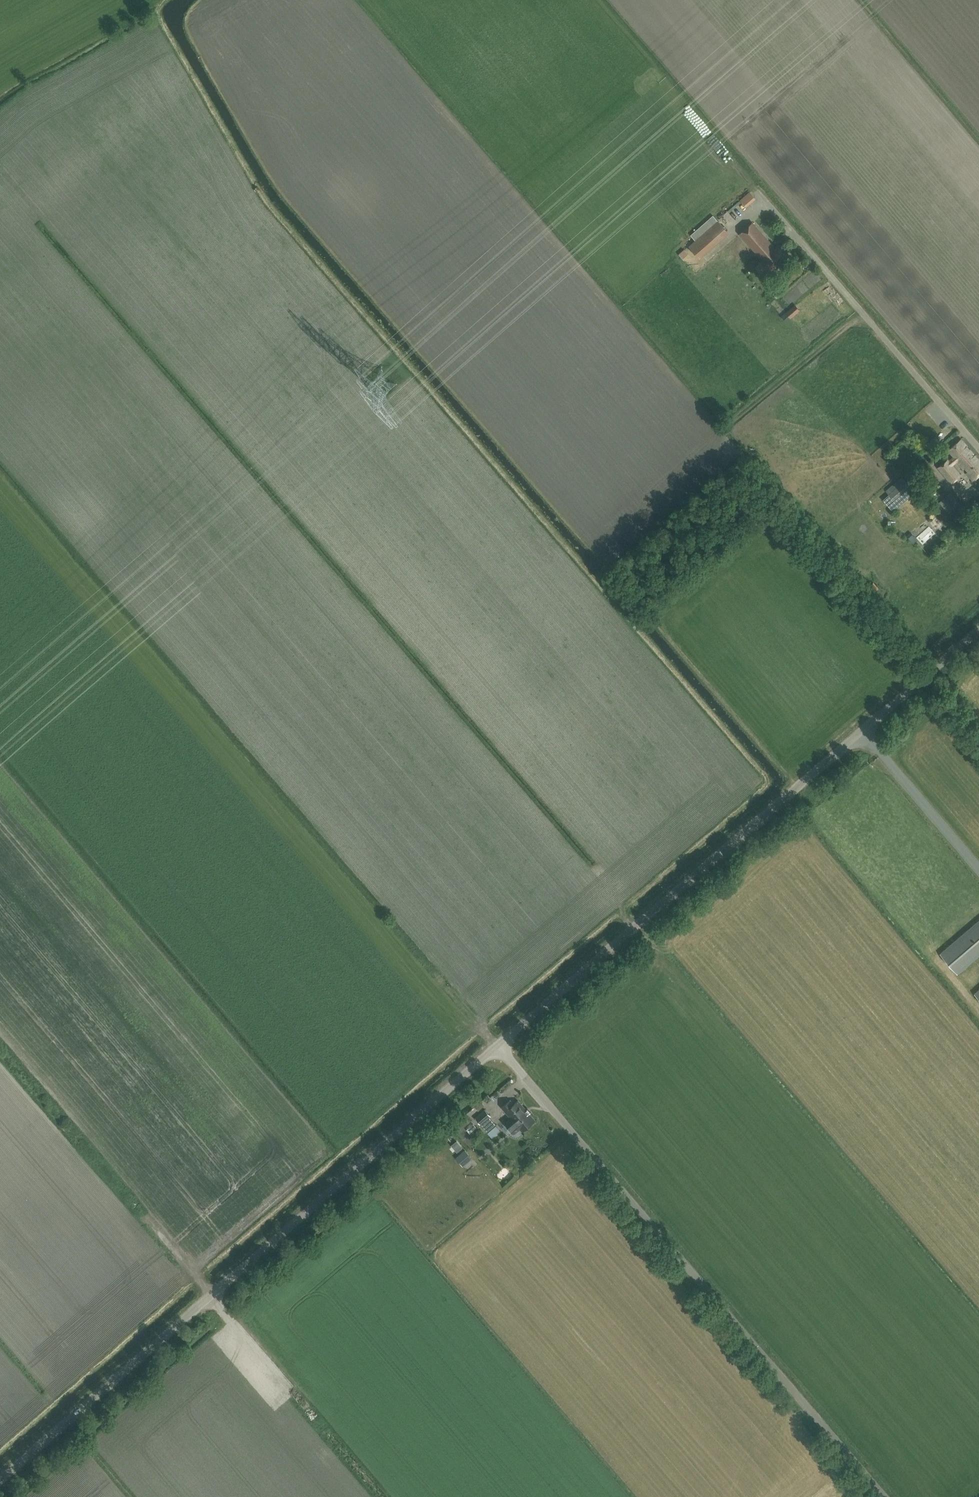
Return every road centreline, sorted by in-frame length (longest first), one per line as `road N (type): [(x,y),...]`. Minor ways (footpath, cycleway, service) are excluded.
road 1 (unclassified): [(0,1479),(496,1044)]
road 2 (unclassified): [(496,1044),(978,630)]
road 3 (unclassified): [(886,1496),(496,1044)]

